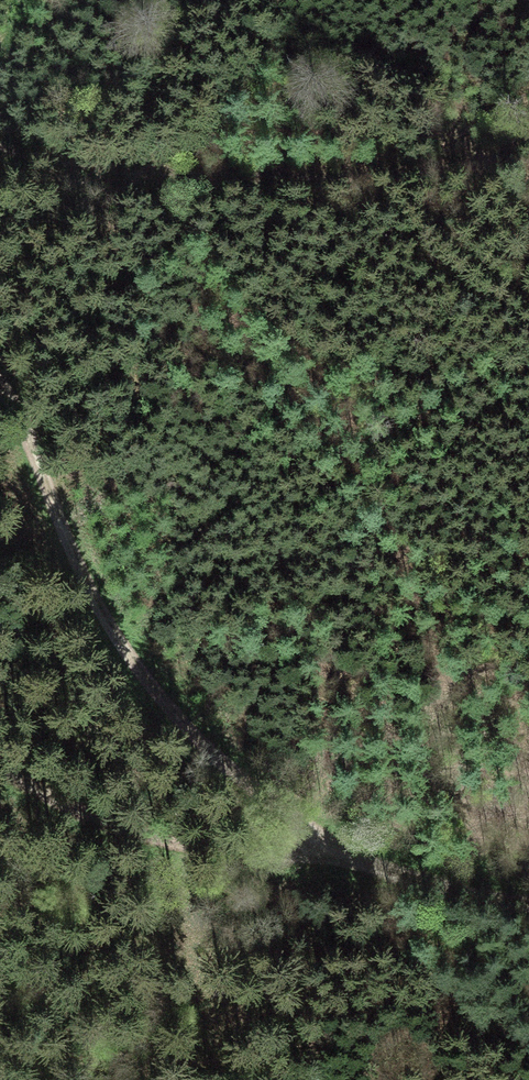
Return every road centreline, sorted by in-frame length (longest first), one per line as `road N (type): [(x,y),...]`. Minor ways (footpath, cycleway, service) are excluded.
road 1 (track): [(358,860),(234,773),(151,689),(73,560),(0,388)]
road 2 (track): [(528,142),(457,168),(354,178),(0,151)]
road 3 (track): [(358,860),(269,863),(138,833),(89,818),(0,766)]
road 4 (track): [(528,905),(423,883),(358,860)]

